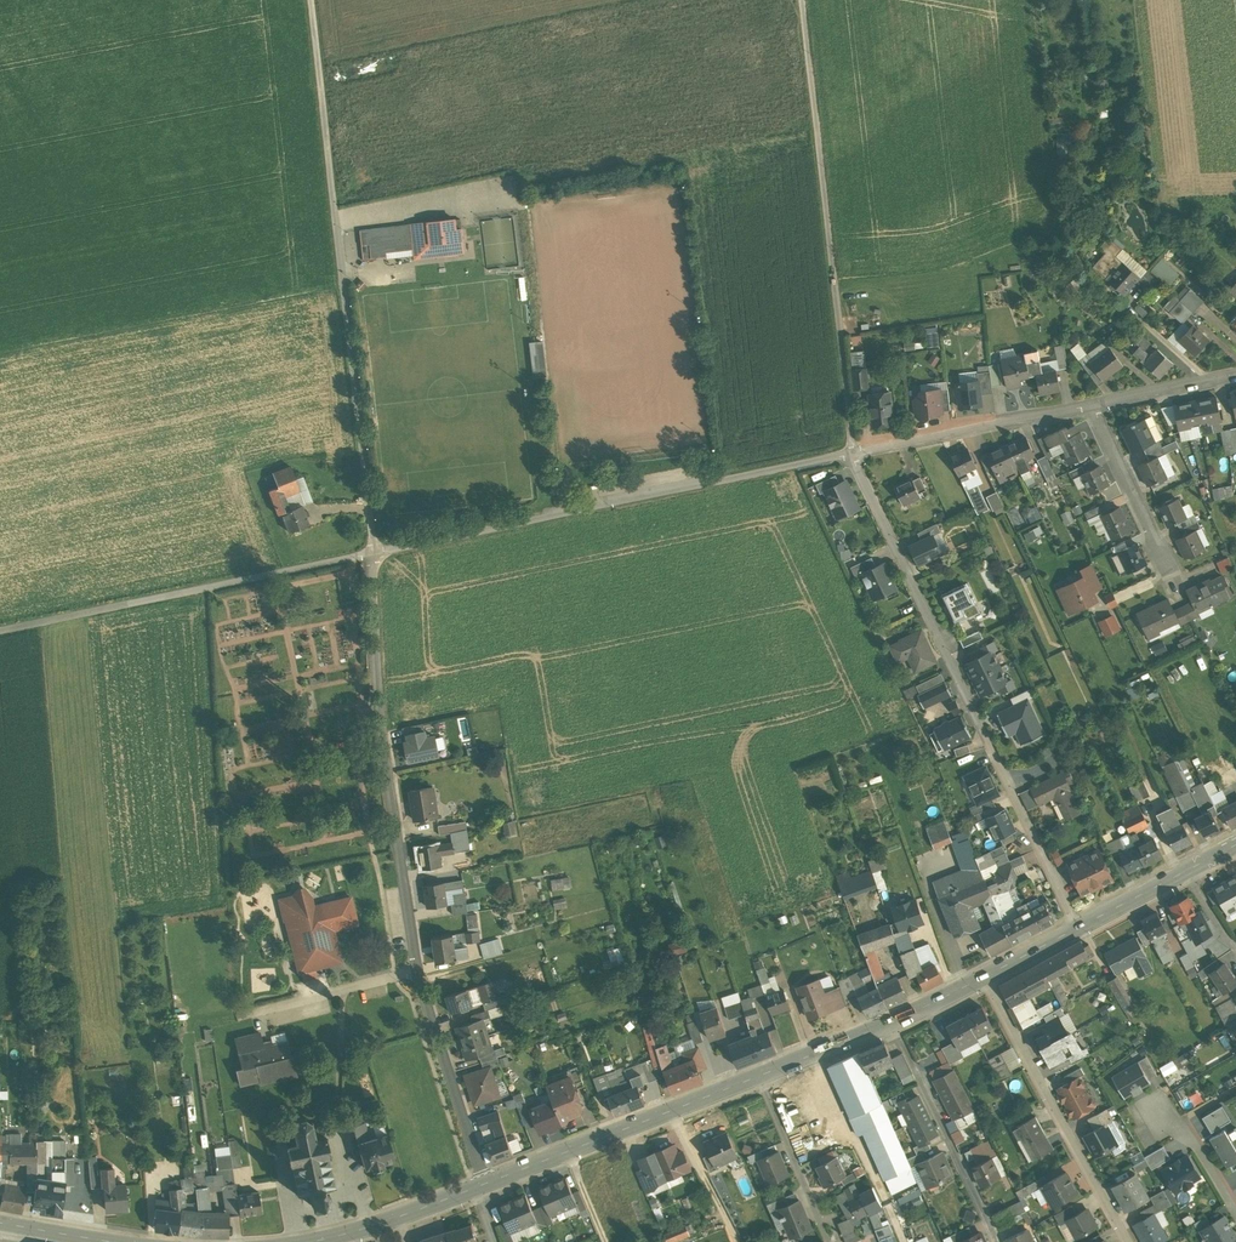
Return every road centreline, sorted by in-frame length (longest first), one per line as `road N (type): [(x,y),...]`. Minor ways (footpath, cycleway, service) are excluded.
road 1 (residential): [(416,971),(381,710),(374,554),(853,451)]
road 2 (secondary): [(984,978),(894,1023),(487,1183)]
road 3 (residential): [(1079,928),(853,451)]
road 4 (track): [(0,632),(374,554)]
road 5 (residential): [(984,978),(1127,1241)]
road 6 (residential): [(853,451),(1095,403)]
road 7 (residential): [(487,1183),(416,971)]
road 8 (track): [(338,217),(313,0)]
road 9 (secondary): [(487,1183),(310,1241)]
road 10 (residential): [(1095,403),(1172,567)]
road 11 (residential): [(244,1016),(416,971)]
road 12 (residential): [(1095,403),(1235,370)]
road 13 (secondary): [(1186,870),(1079,928)]

